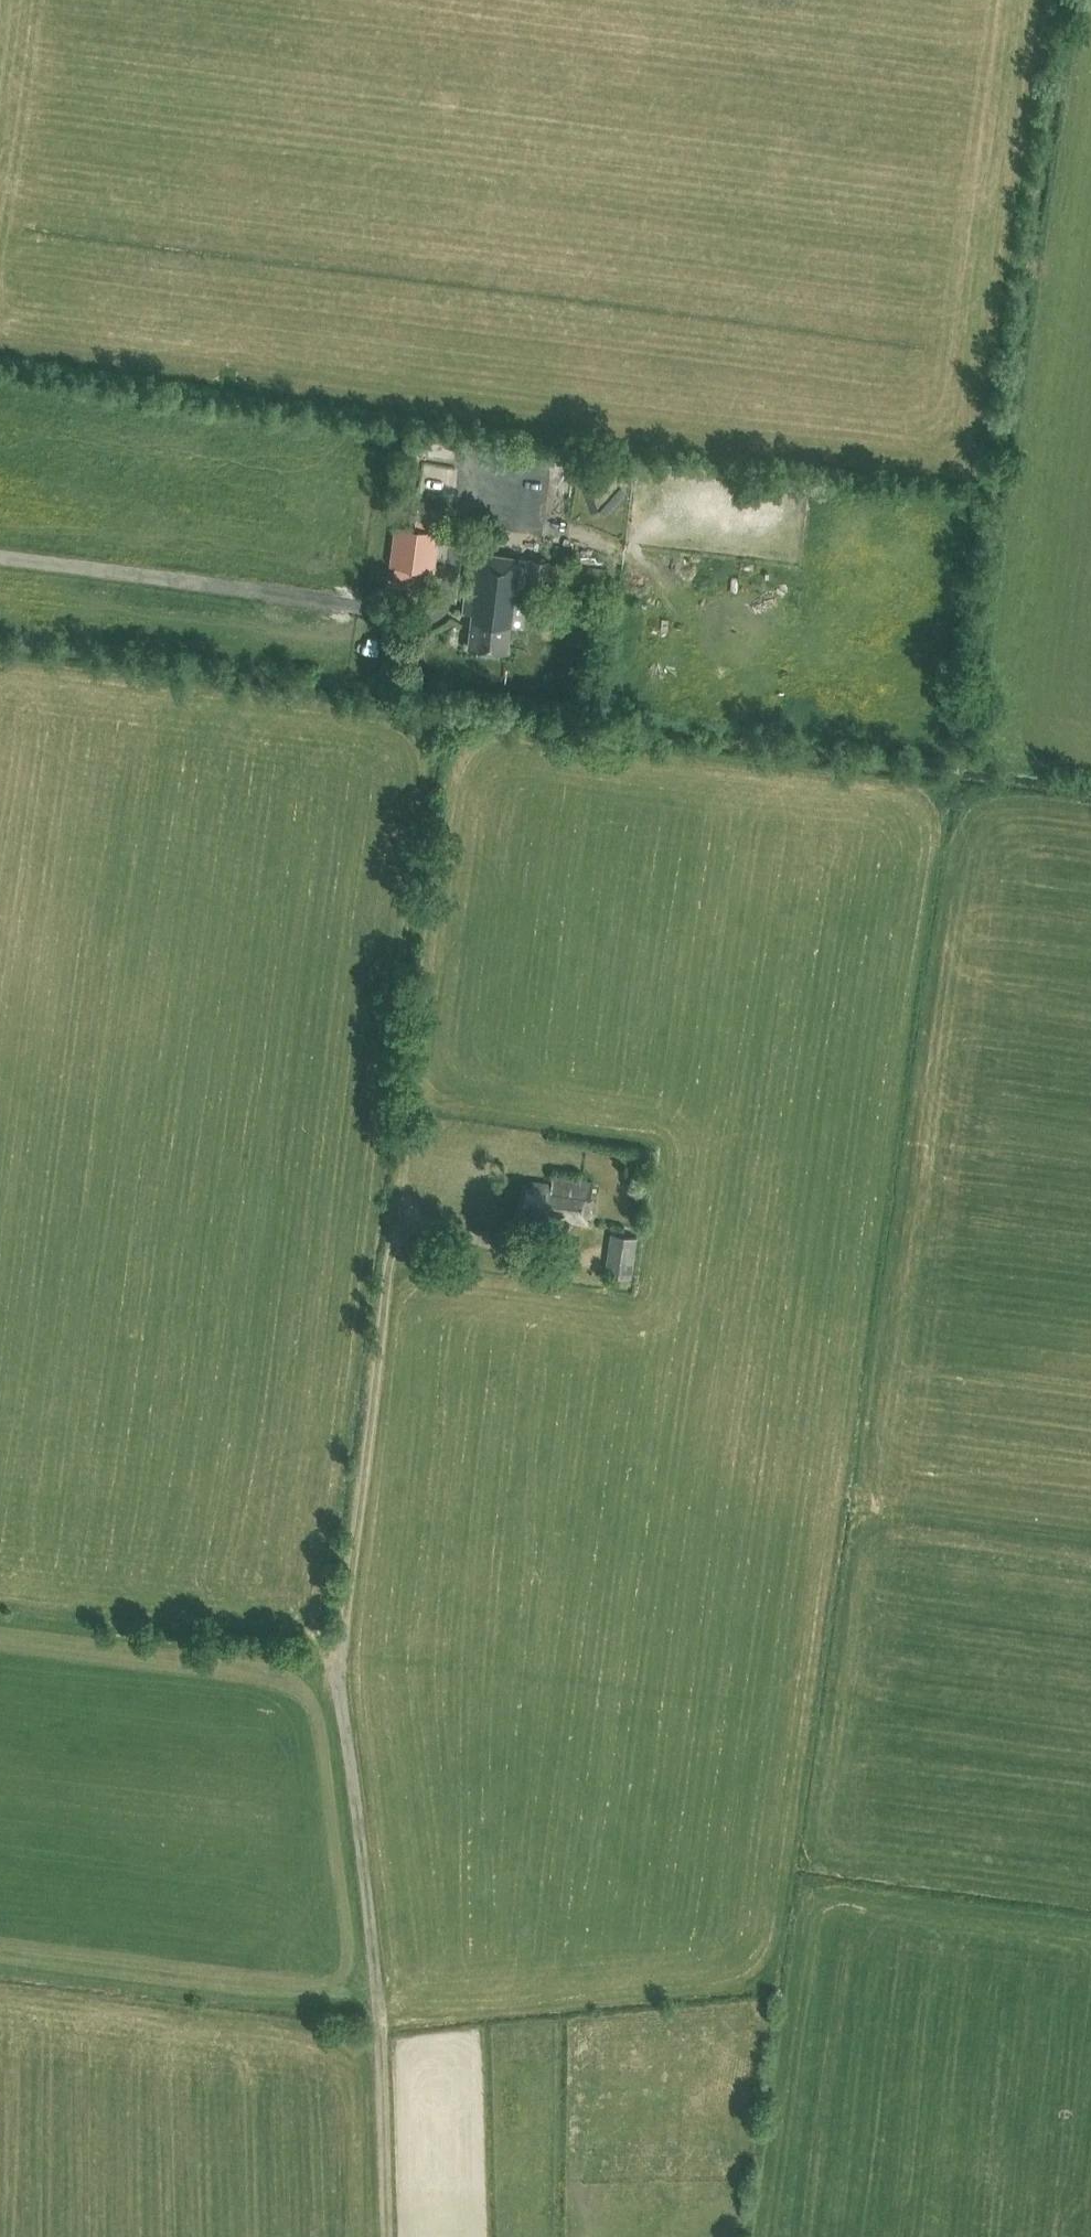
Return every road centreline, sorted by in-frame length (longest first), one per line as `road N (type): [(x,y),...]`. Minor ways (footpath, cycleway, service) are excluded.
road 1 (track): [(387,2236),(382,2023),(337,1675),(392,1254),(409,1215)]
road 2 (track): [(376,600),(0,558)]

